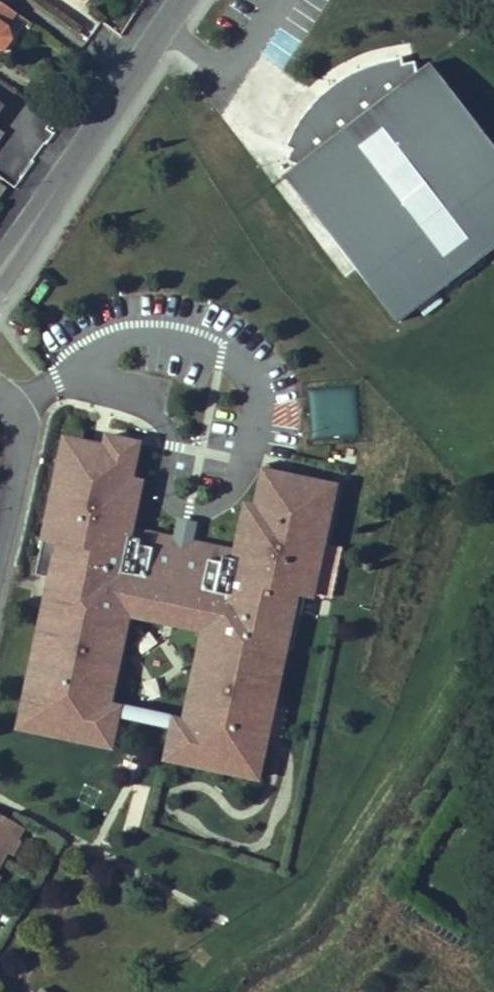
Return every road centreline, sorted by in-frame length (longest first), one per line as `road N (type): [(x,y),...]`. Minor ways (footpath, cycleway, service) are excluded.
road 1 (residential): [(0,265),(177,0)]

